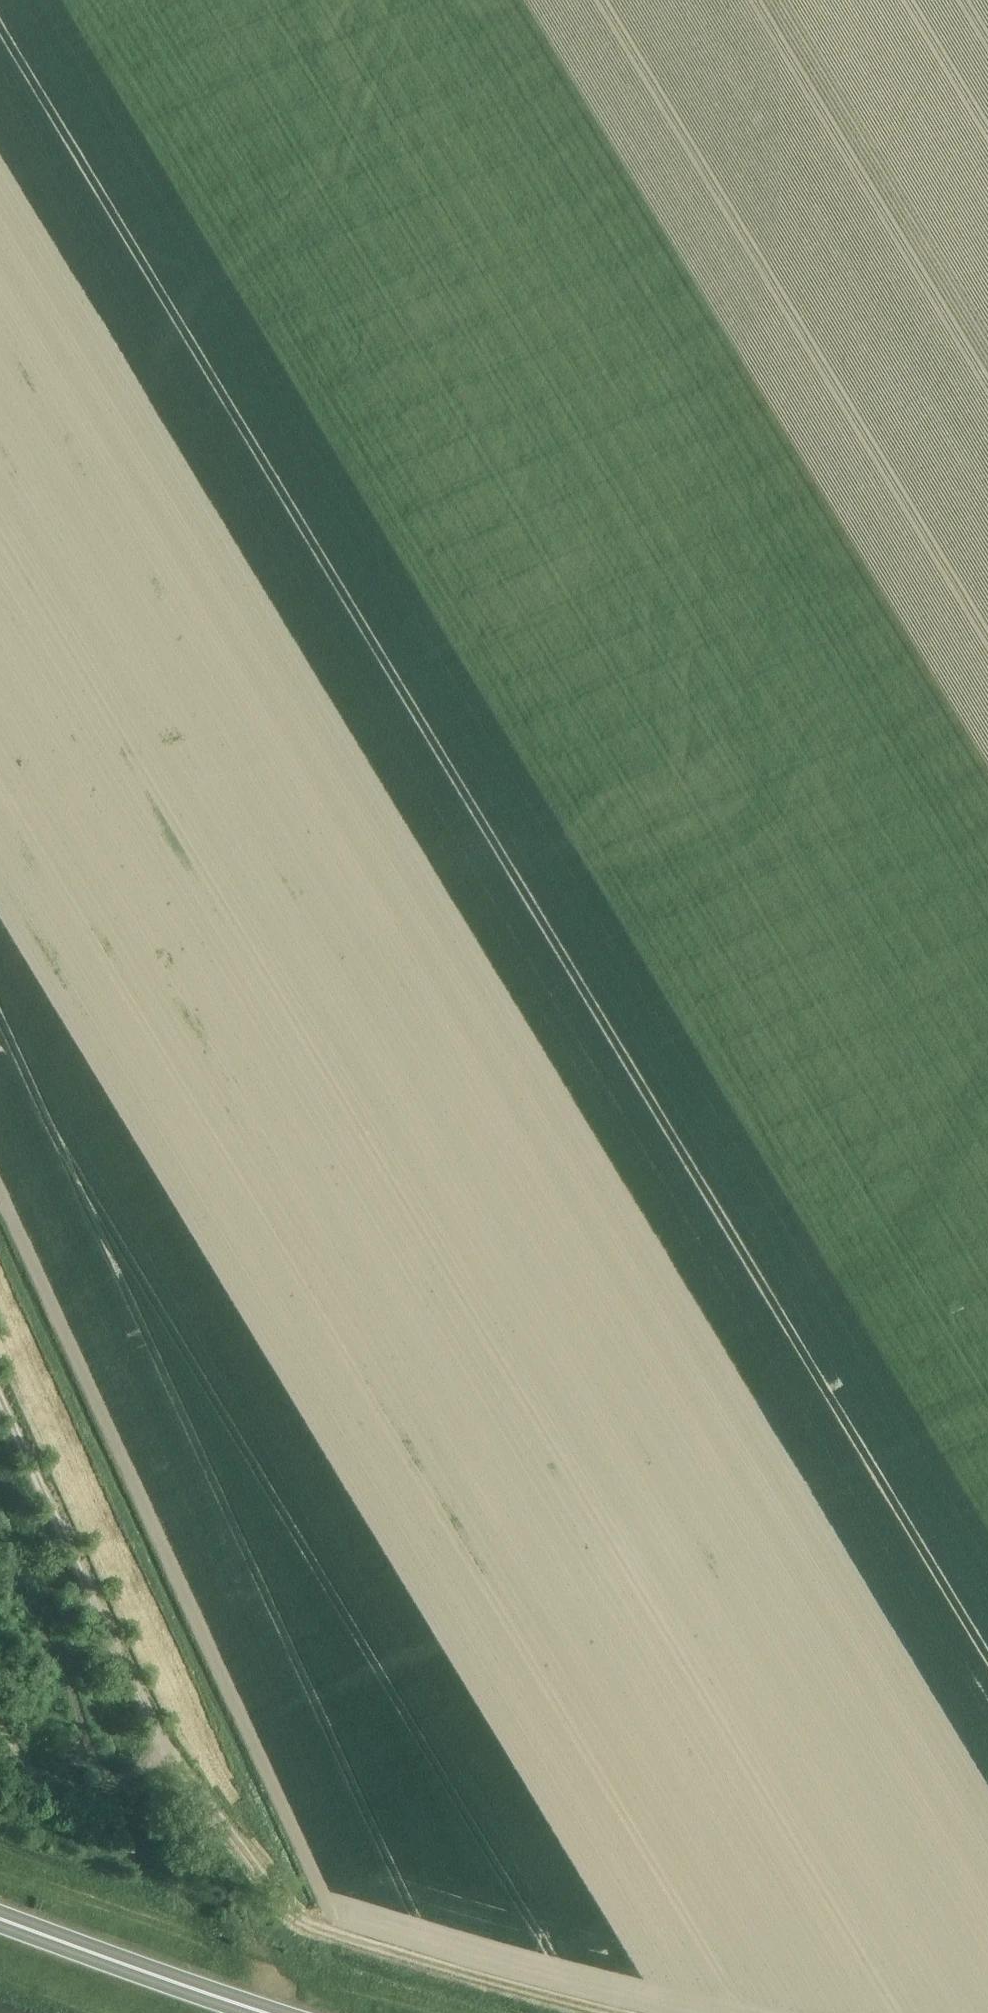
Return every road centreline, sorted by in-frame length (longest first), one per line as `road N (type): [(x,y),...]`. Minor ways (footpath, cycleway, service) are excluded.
road 1 (unclassified): [(306,1920),(272,1889),(169,1754),(0,1400)]
road 2 (trunk): [(0,1916),(269,2012)]
road 3 (track): [(563,2012),(335,1947),(306,1920)]

